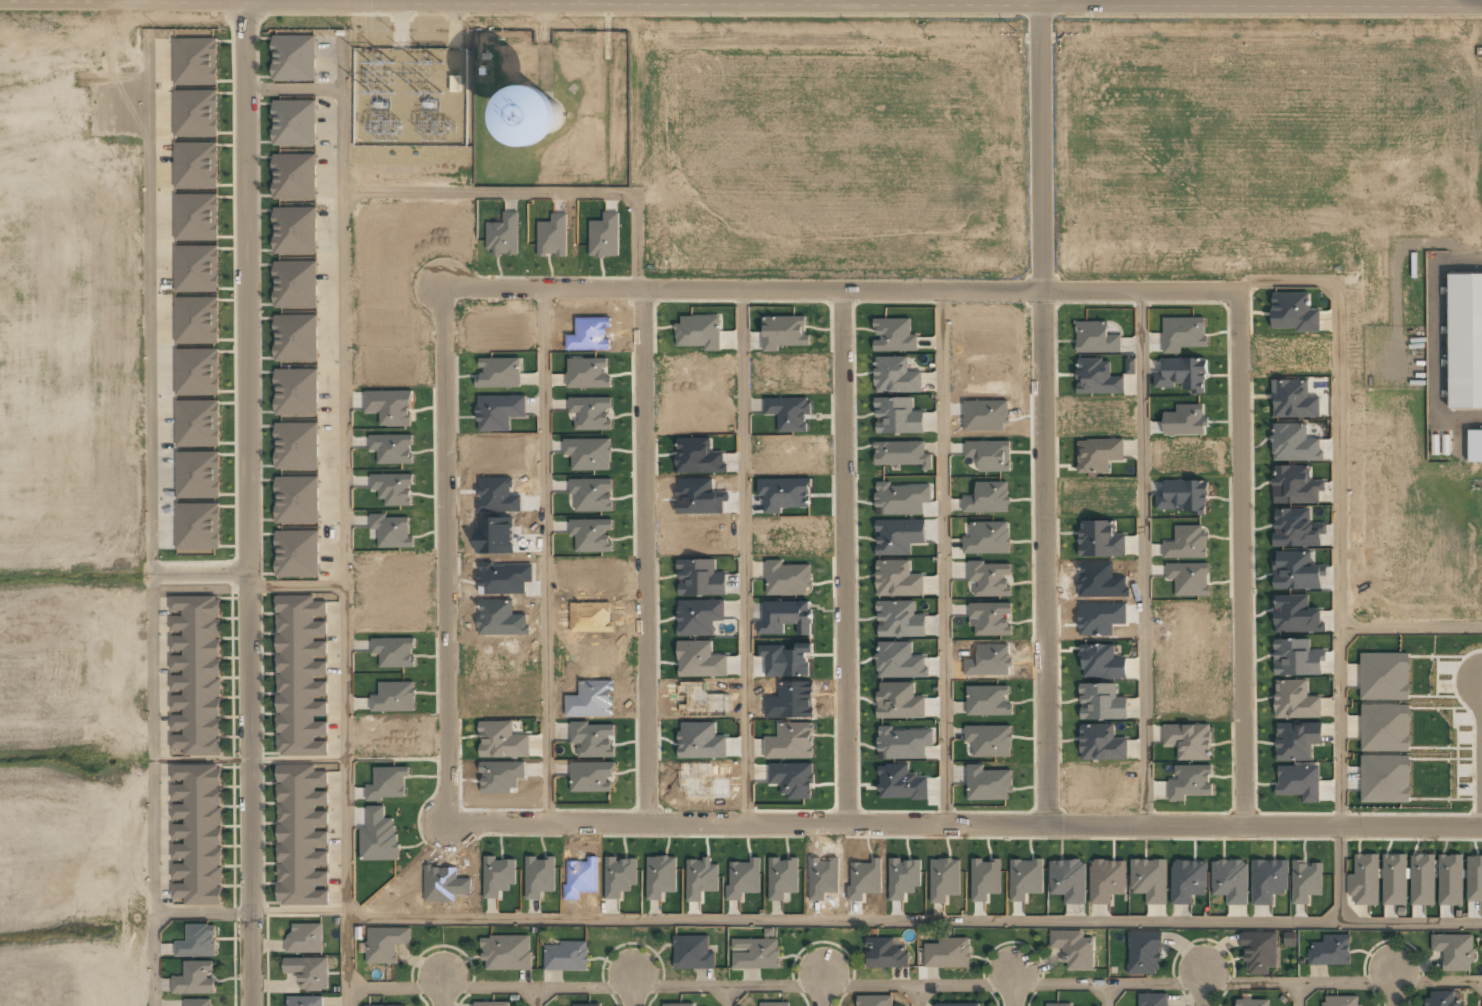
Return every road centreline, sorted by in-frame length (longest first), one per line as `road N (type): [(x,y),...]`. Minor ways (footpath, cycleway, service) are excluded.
road 1 (tertiary): [(0,0),(1481,4)]
road 2 (residential): [(1481,826),(447,822)]
road 3 (residential): [(245,0),(252,1005)]
road 4 (residential): [(1040,5),(1047,825)]
road 5 (residential): [(444,285),(1239,289)]
road 6 (residential): [(841,287),(847,824)]
road 7 (residential): [(643,286),(648,823)]
road 8 (residential): [(447,822),(444,285)]
road 9 (residential): [(1239,289),(1244,825)]

